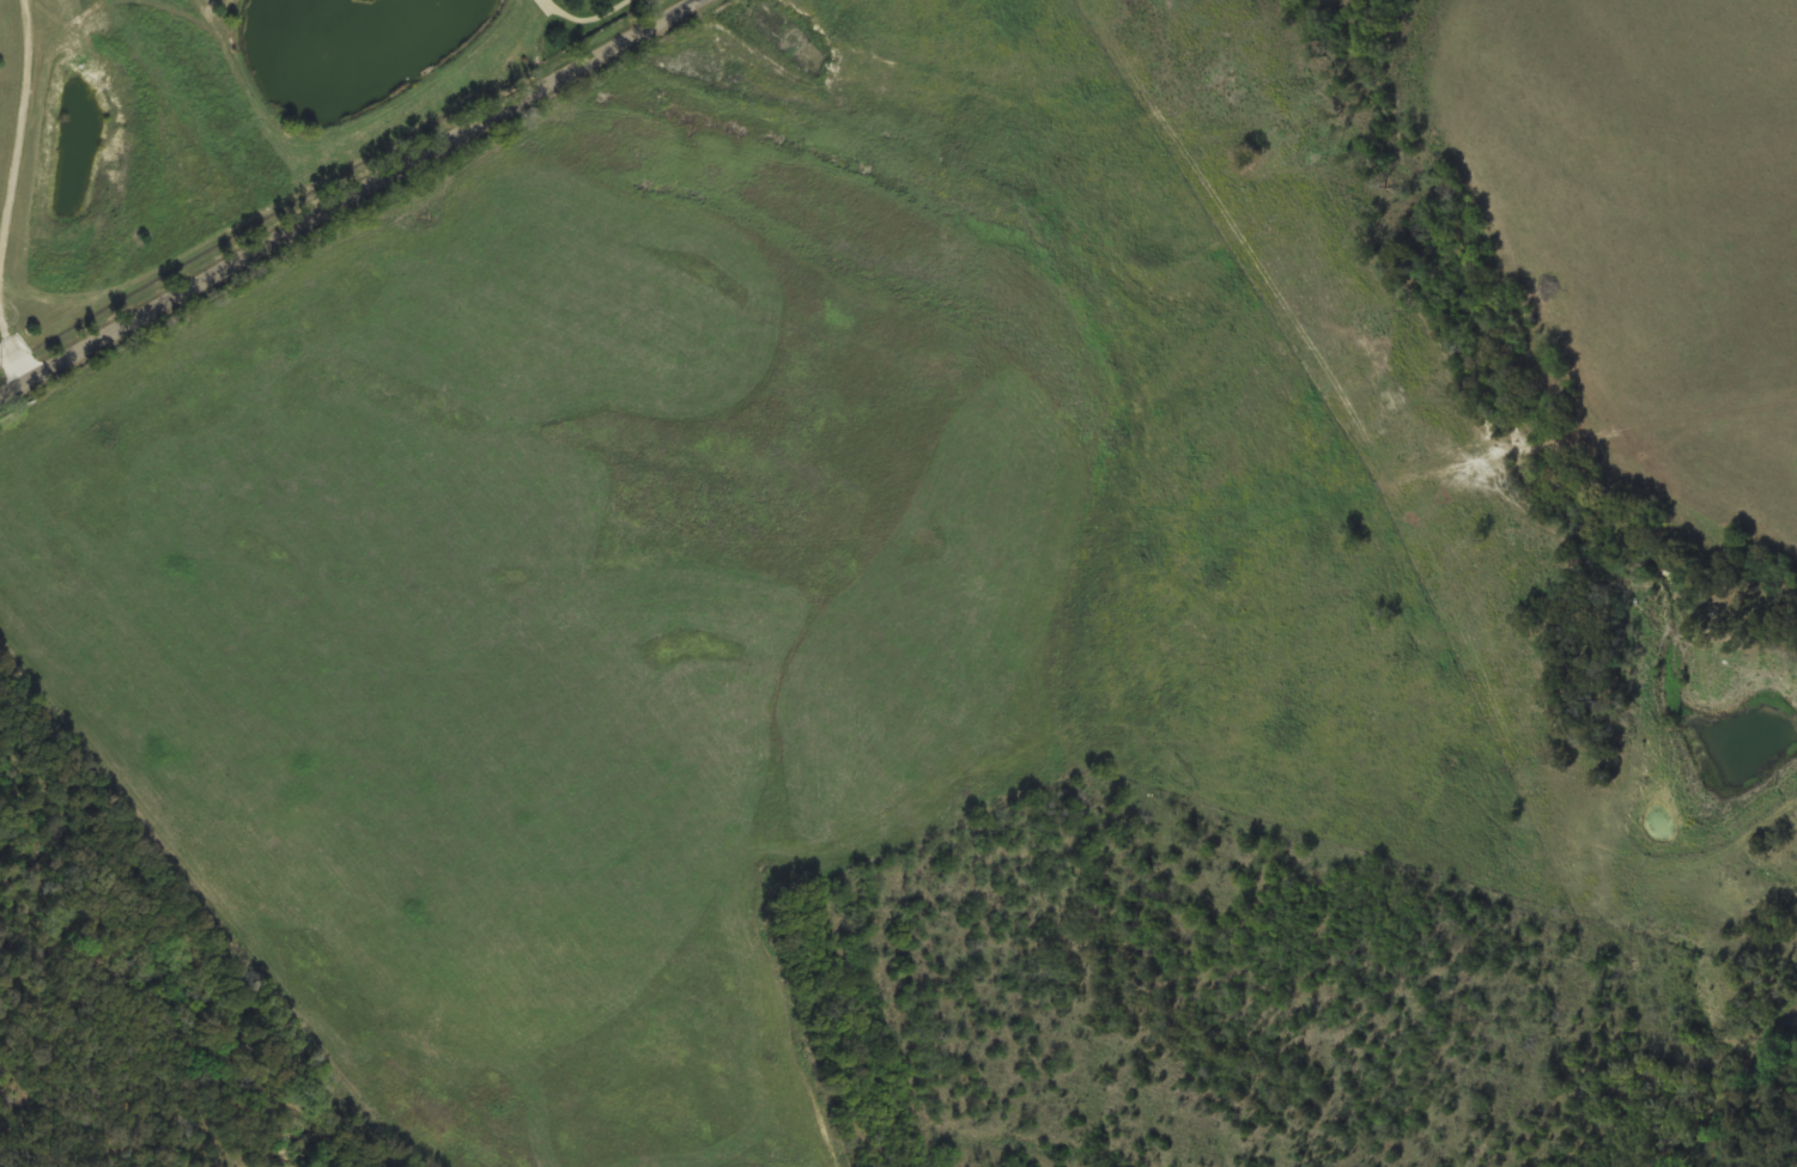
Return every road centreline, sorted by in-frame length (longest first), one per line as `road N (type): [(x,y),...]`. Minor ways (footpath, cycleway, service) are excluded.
road 1 (residential): [(0,400),(727,0)]

